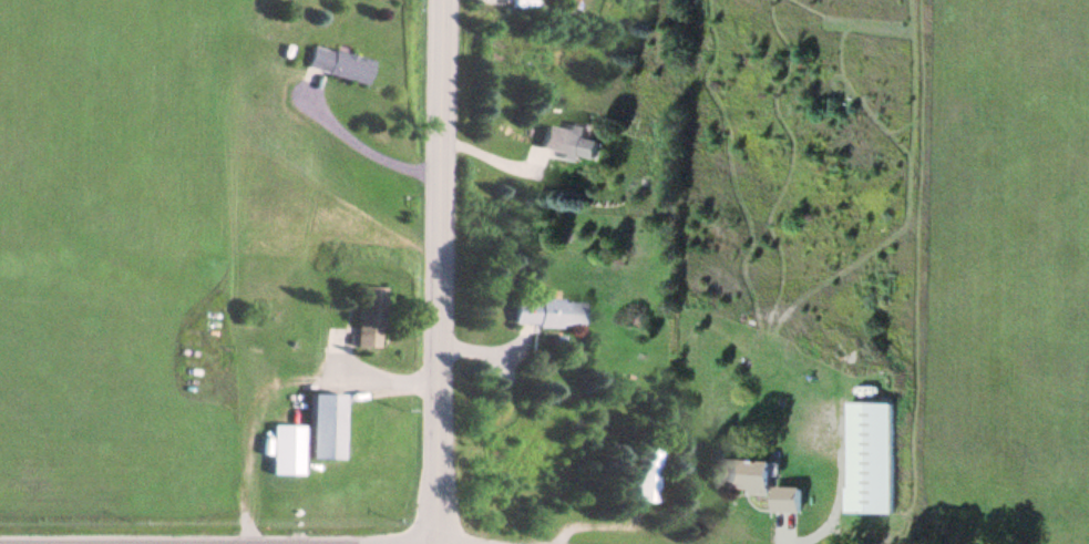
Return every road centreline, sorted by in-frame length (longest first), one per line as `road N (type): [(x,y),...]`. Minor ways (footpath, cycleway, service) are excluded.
road 1 (tertiary): [(436,543),(446,0)]

